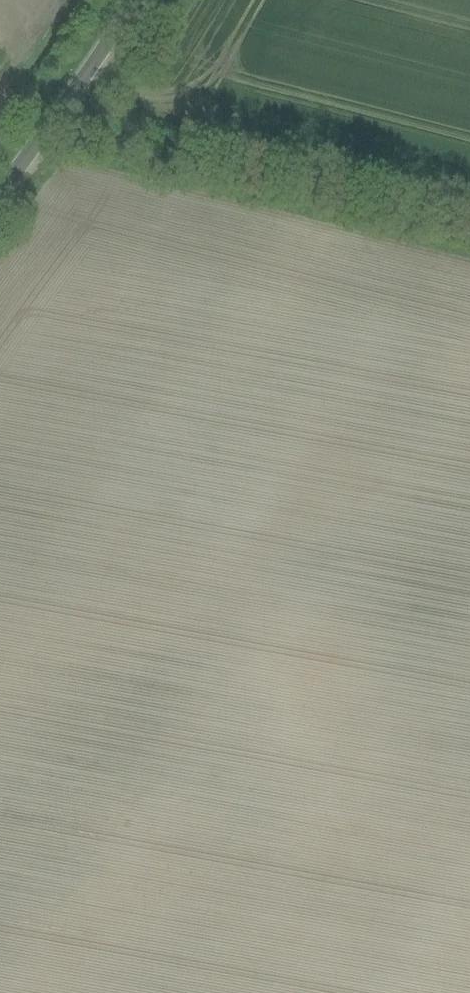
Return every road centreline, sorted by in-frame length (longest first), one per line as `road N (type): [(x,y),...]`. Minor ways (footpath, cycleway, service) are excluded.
road 1 (tertiary): [(0,206),(139,0)]

